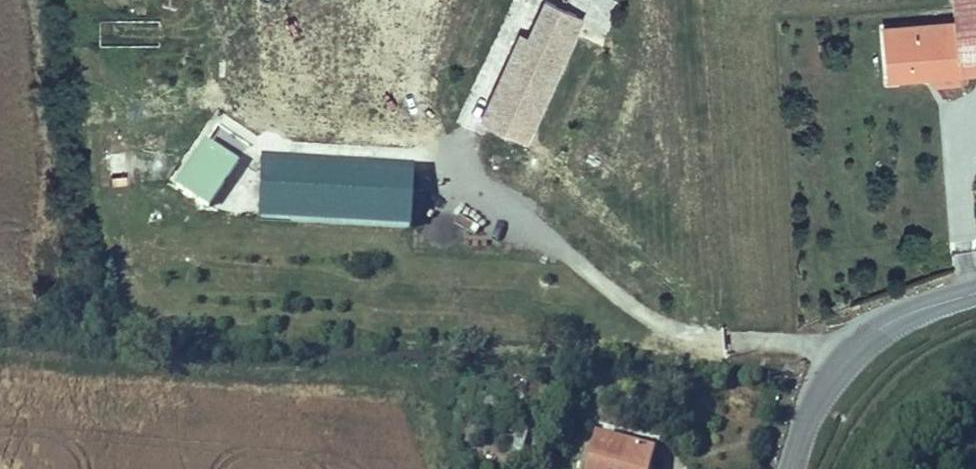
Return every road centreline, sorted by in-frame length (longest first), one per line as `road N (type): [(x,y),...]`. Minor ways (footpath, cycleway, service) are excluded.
road 1 (tertiary): [(975,292),(863,337),(837,363),(791,468)]

